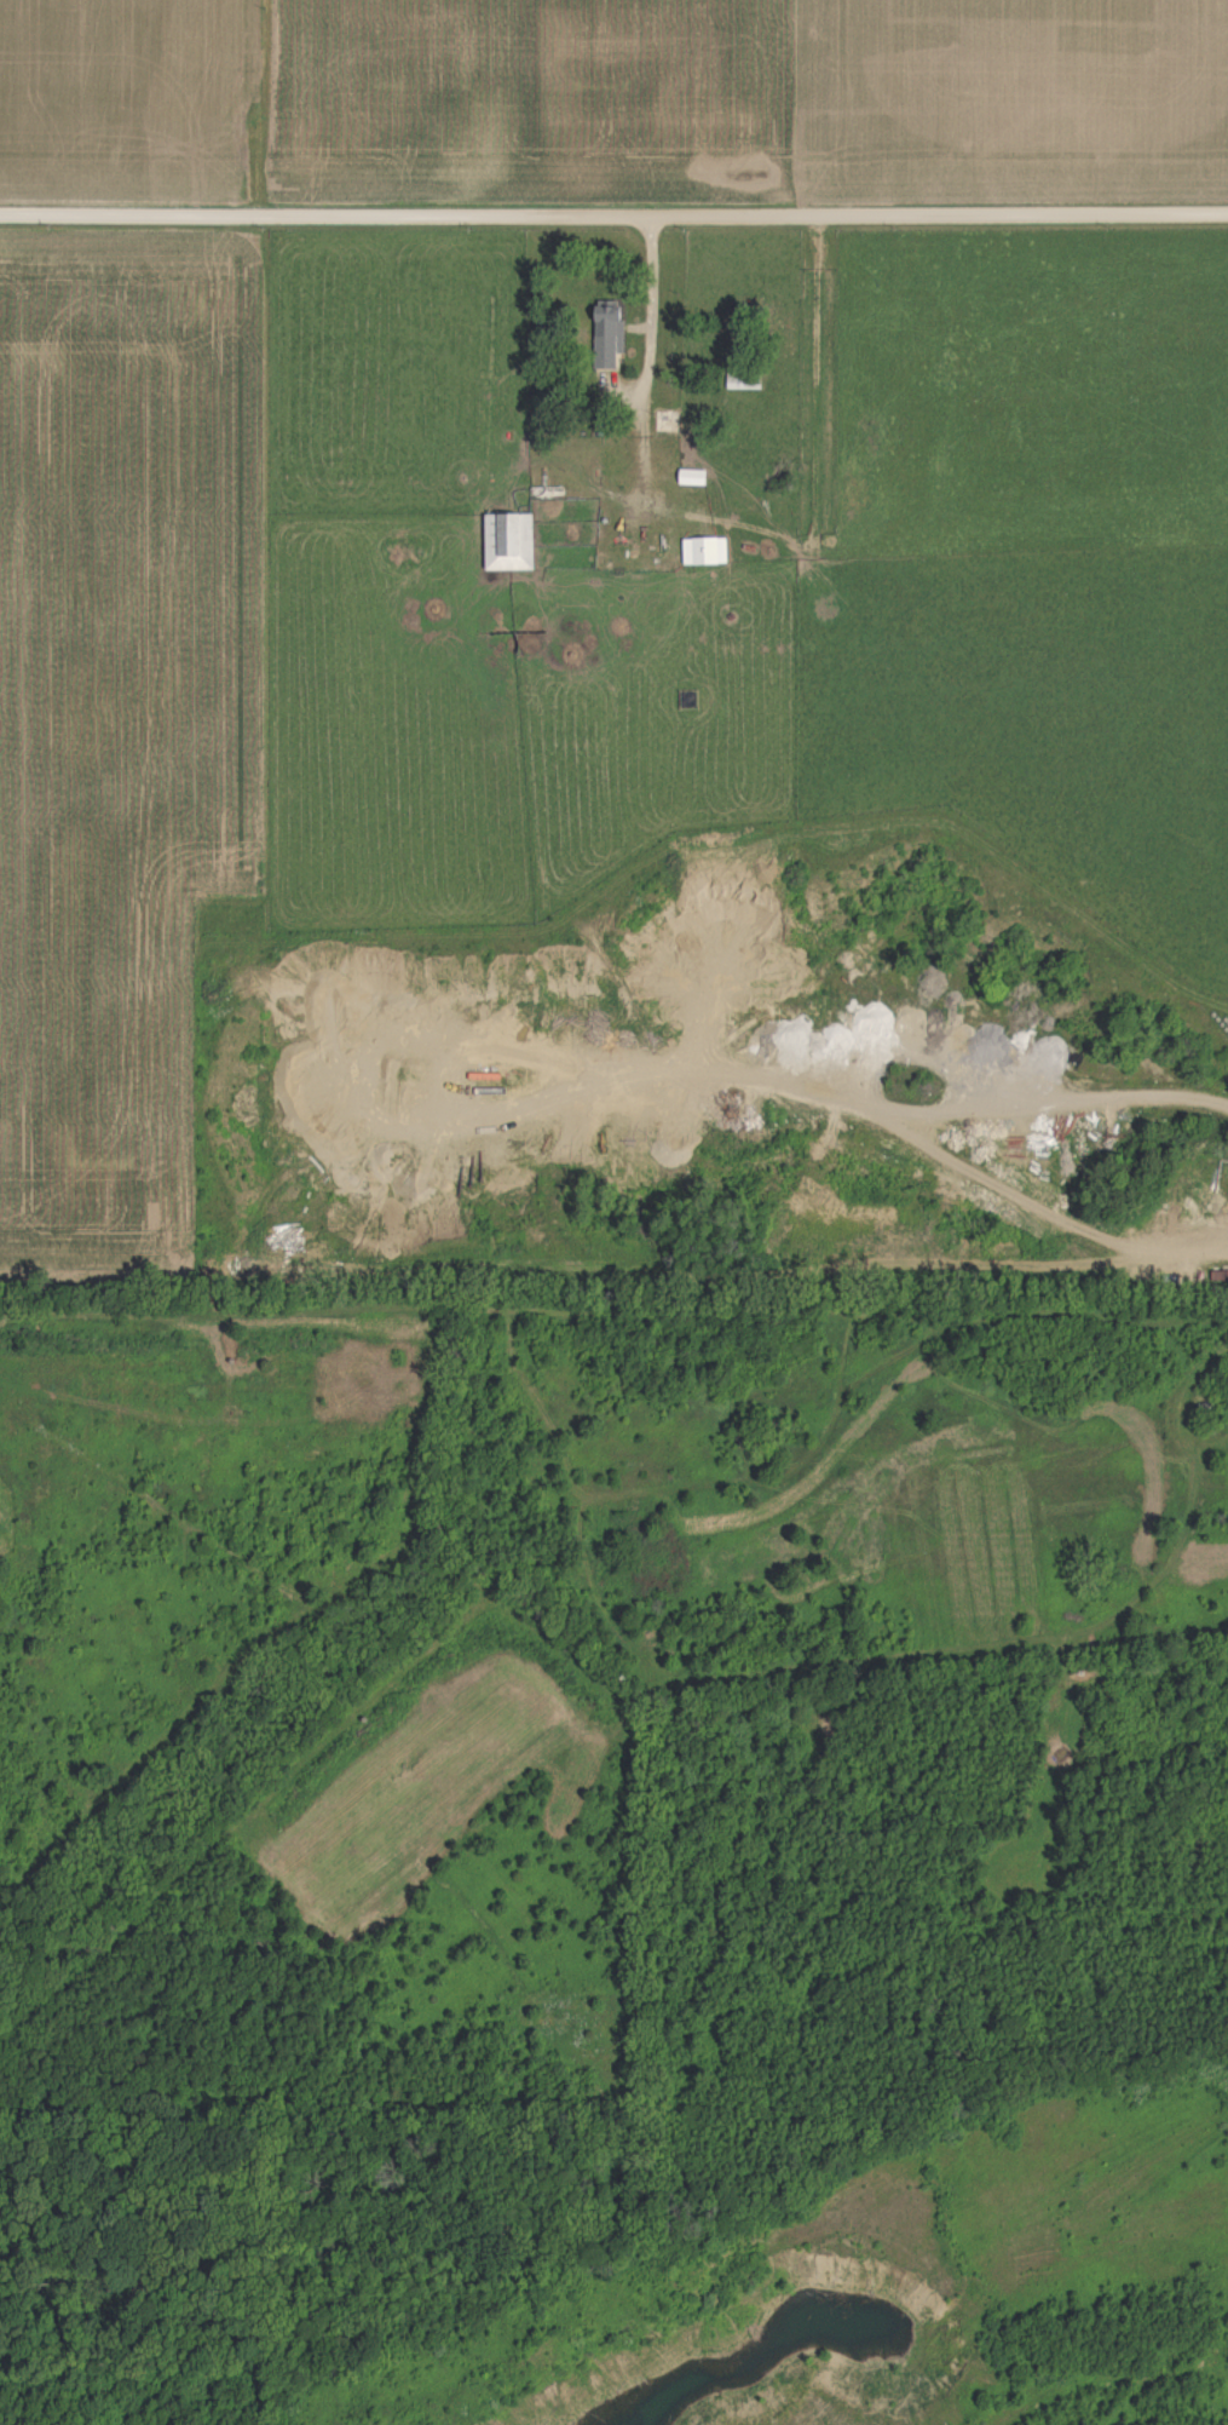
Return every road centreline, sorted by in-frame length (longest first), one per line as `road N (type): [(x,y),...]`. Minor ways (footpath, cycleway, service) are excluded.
road 1 (residential): [(0,211),(1227,214)]

